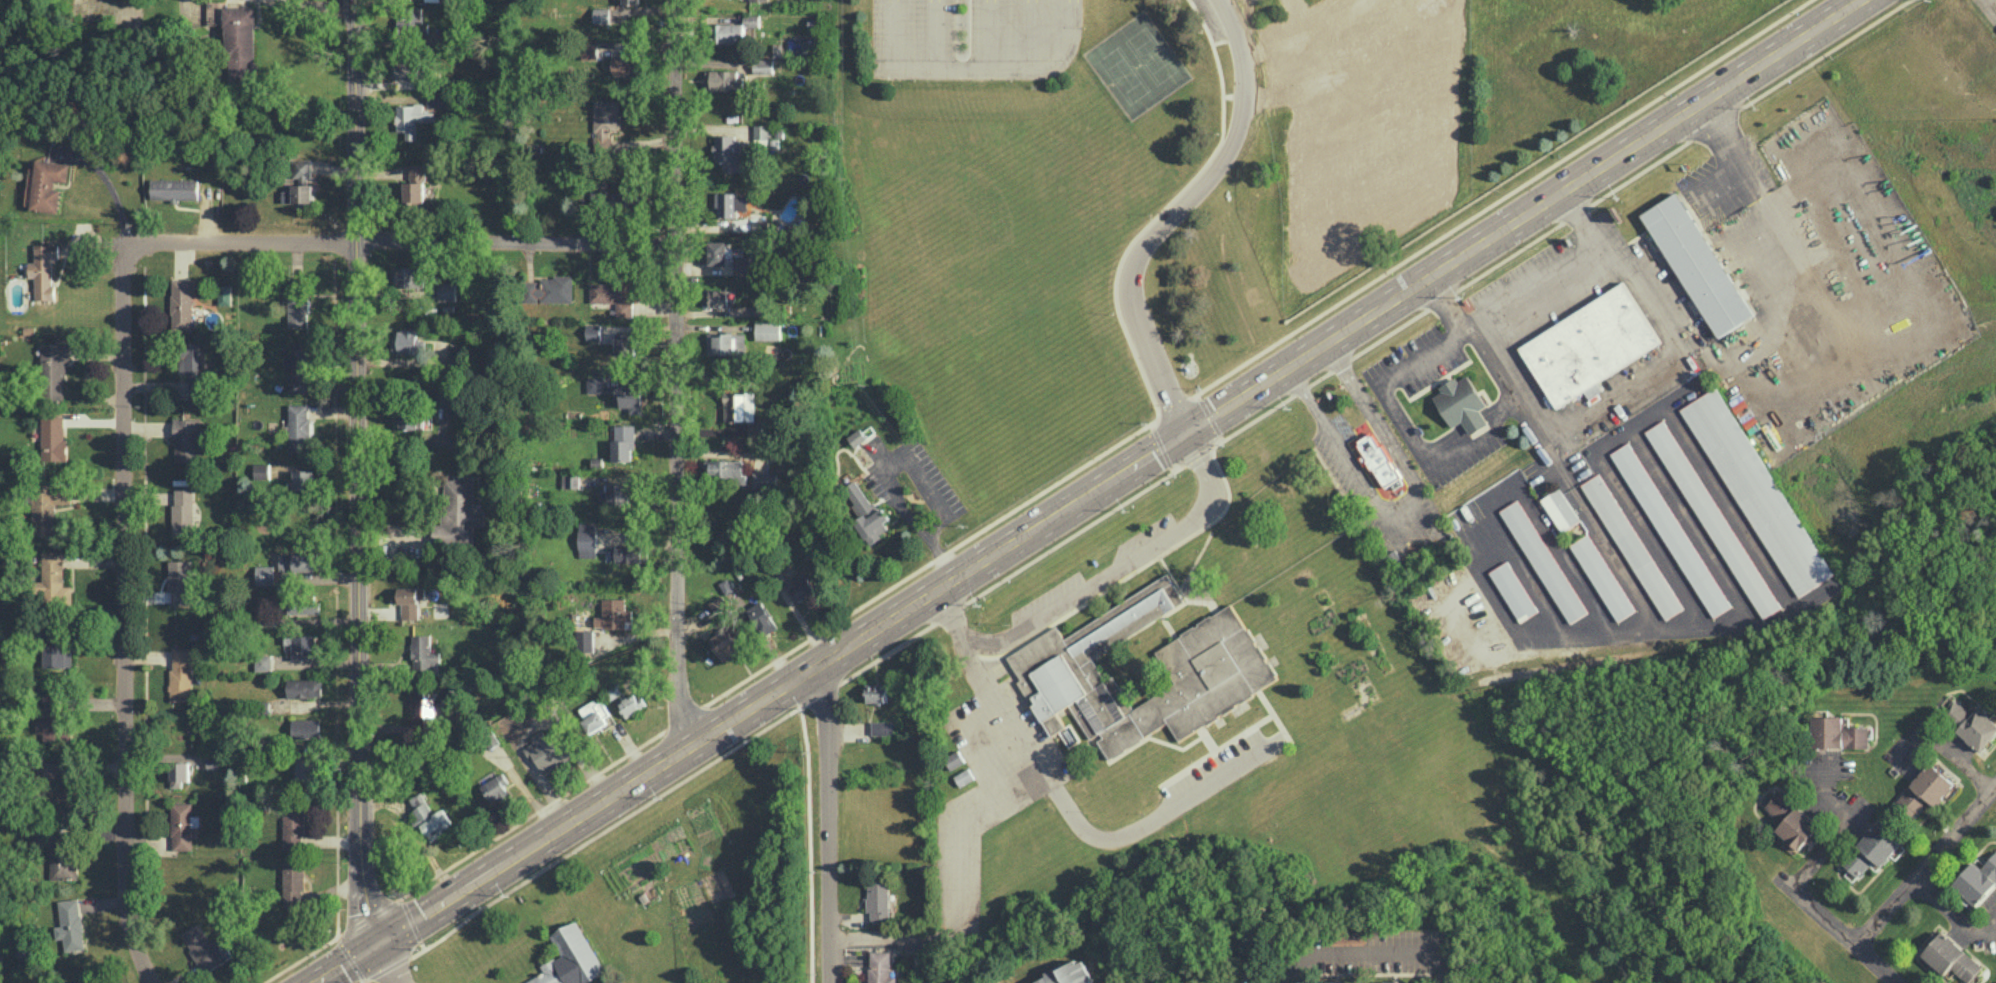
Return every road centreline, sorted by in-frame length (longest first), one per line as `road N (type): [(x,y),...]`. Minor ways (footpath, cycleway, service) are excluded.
road 1 (secondary): [(309,982),(1185,434)]
road 2 (tertiary): [(368,948),(358,0)]
road 3 (secondary): [(1185,434),(1862,0)]
road 4 (residential): [(678,748),(677,0)]
road 5 (residential): [(155,982),(136,943),(123,863),(126,252)]
road 6 (residential): [(126,252),(157,244),(679,243)]
road 7 (residential): [(830,982),(827,653)]
road 8 (residential): [(1995,787),(1859,943),(1899,982)]

